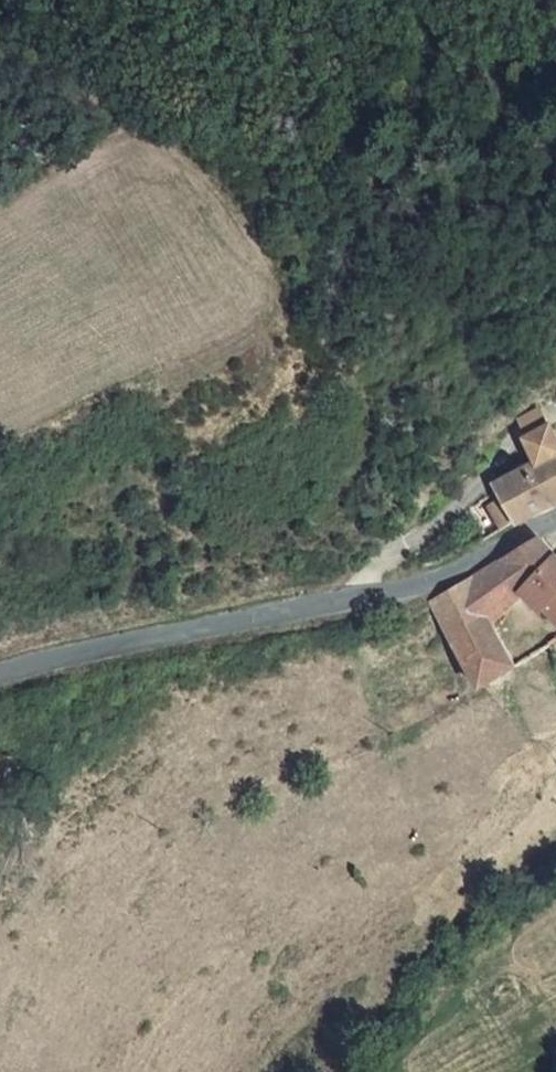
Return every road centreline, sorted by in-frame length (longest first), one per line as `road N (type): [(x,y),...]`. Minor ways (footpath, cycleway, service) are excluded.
road 1 (unclassified): [(0,679),(434,585),(555,525)]

